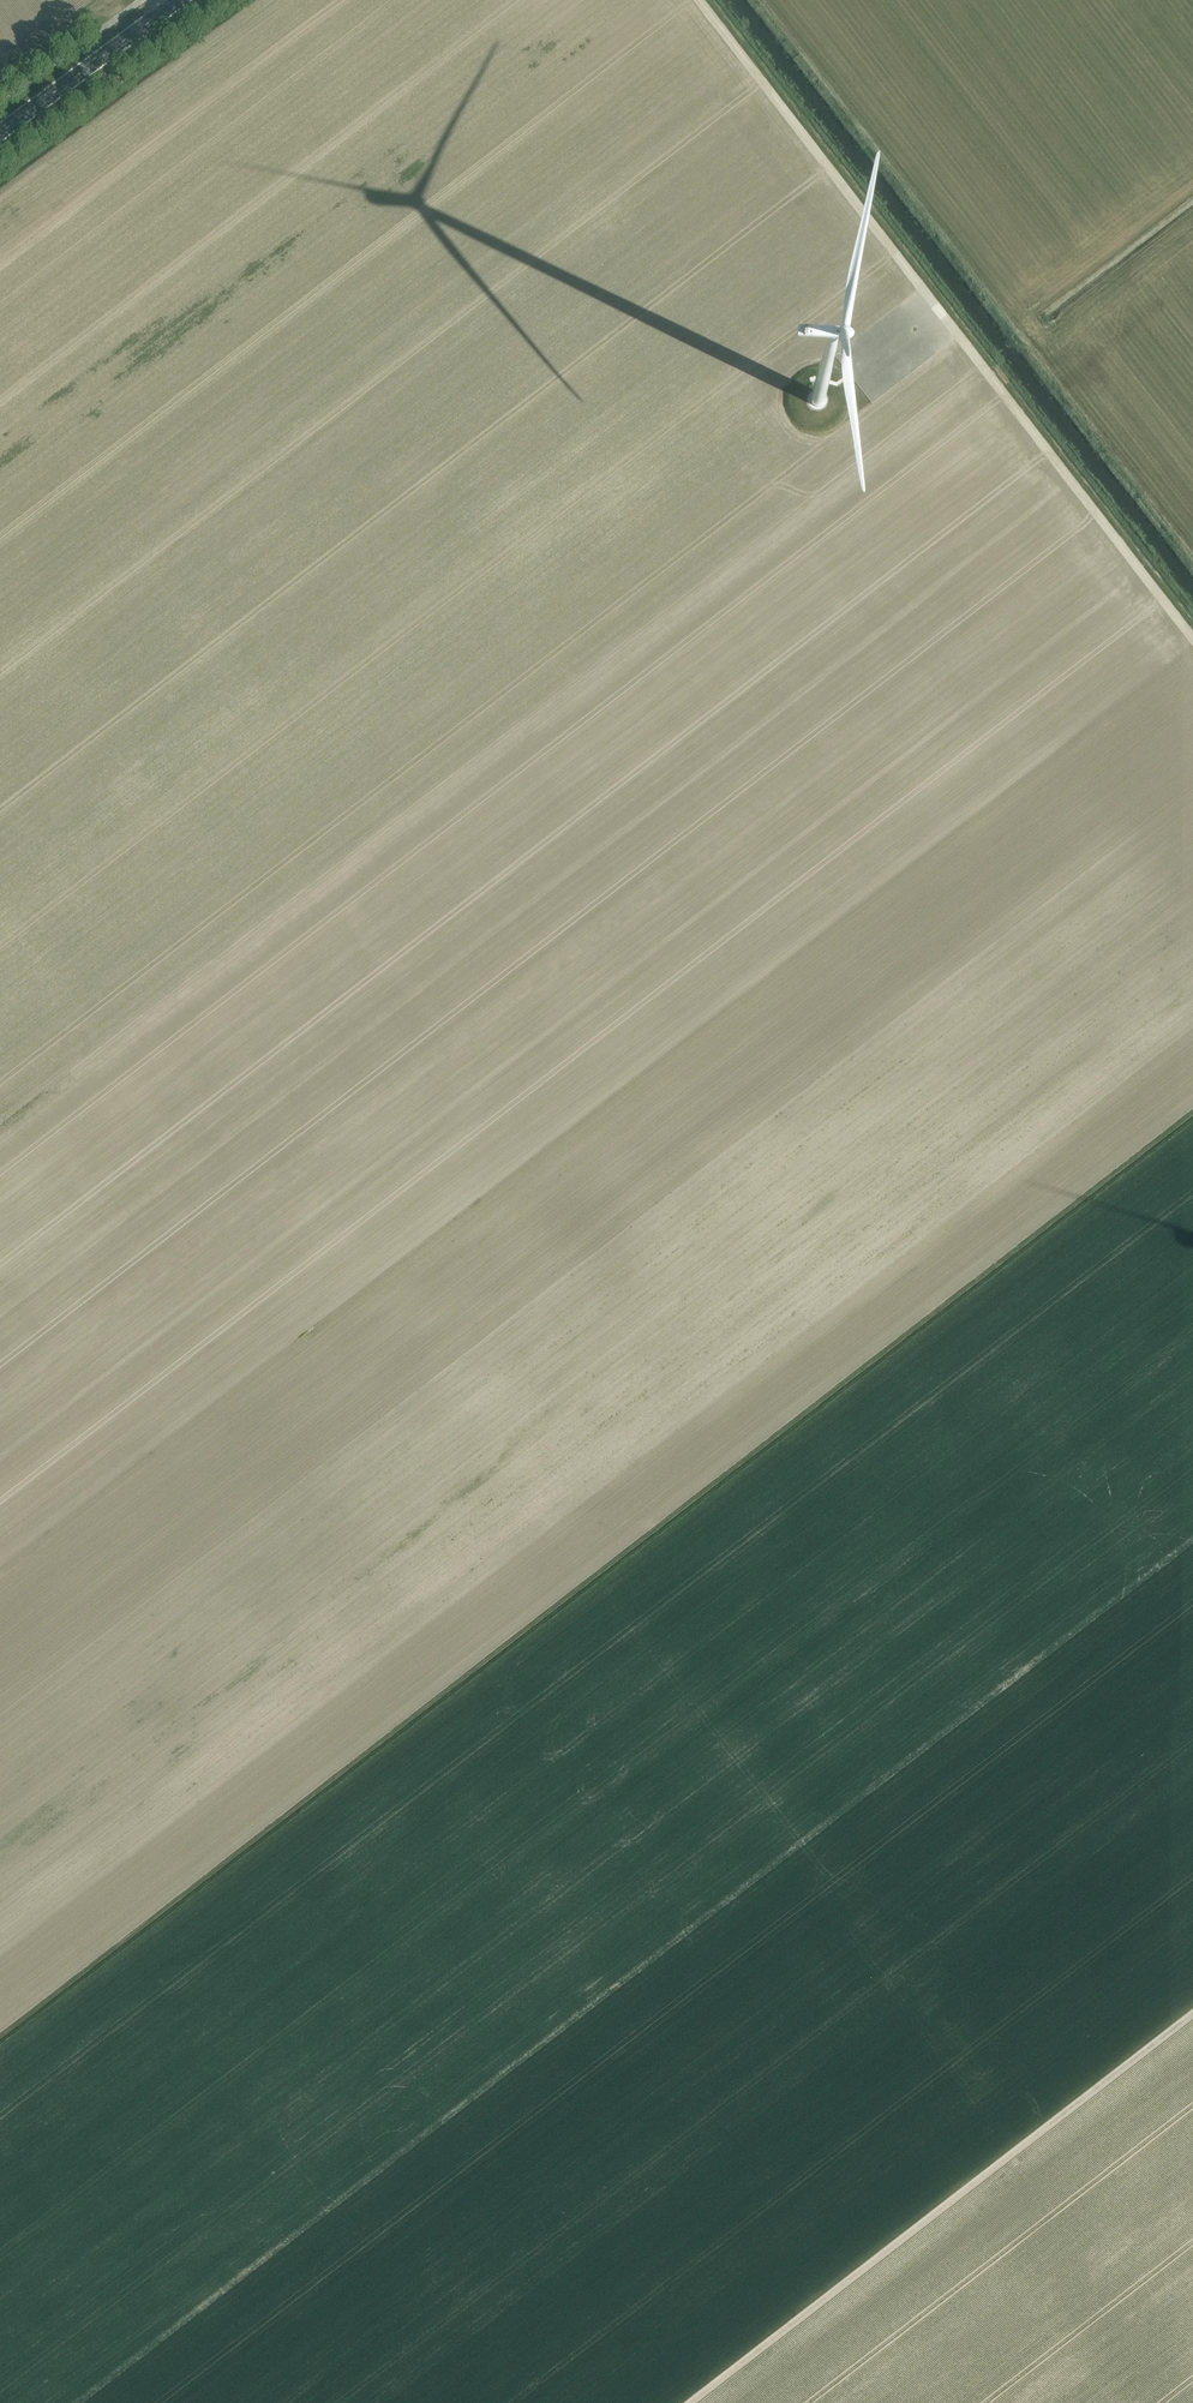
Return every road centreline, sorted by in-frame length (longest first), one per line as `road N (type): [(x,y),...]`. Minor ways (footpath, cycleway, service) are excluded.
road 1 (track): [(1192,642),(700,0)]
road 2 (secondary): [(0,140),(188,0)]

